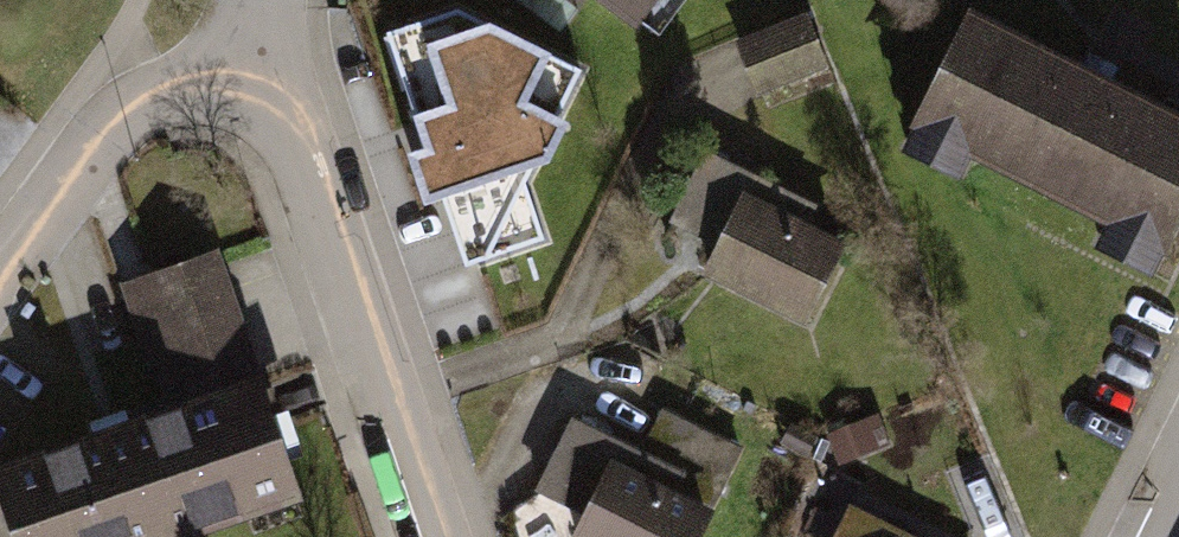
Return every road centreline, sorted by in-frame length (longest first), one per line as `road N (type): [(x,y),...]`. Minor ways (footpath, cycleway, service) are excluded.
road 1 (residential): [(277,77),(329,266),(425,536)]
road 2 (residential): [(0,286),(93,160),(166,96),(221,76),(277,77)]

